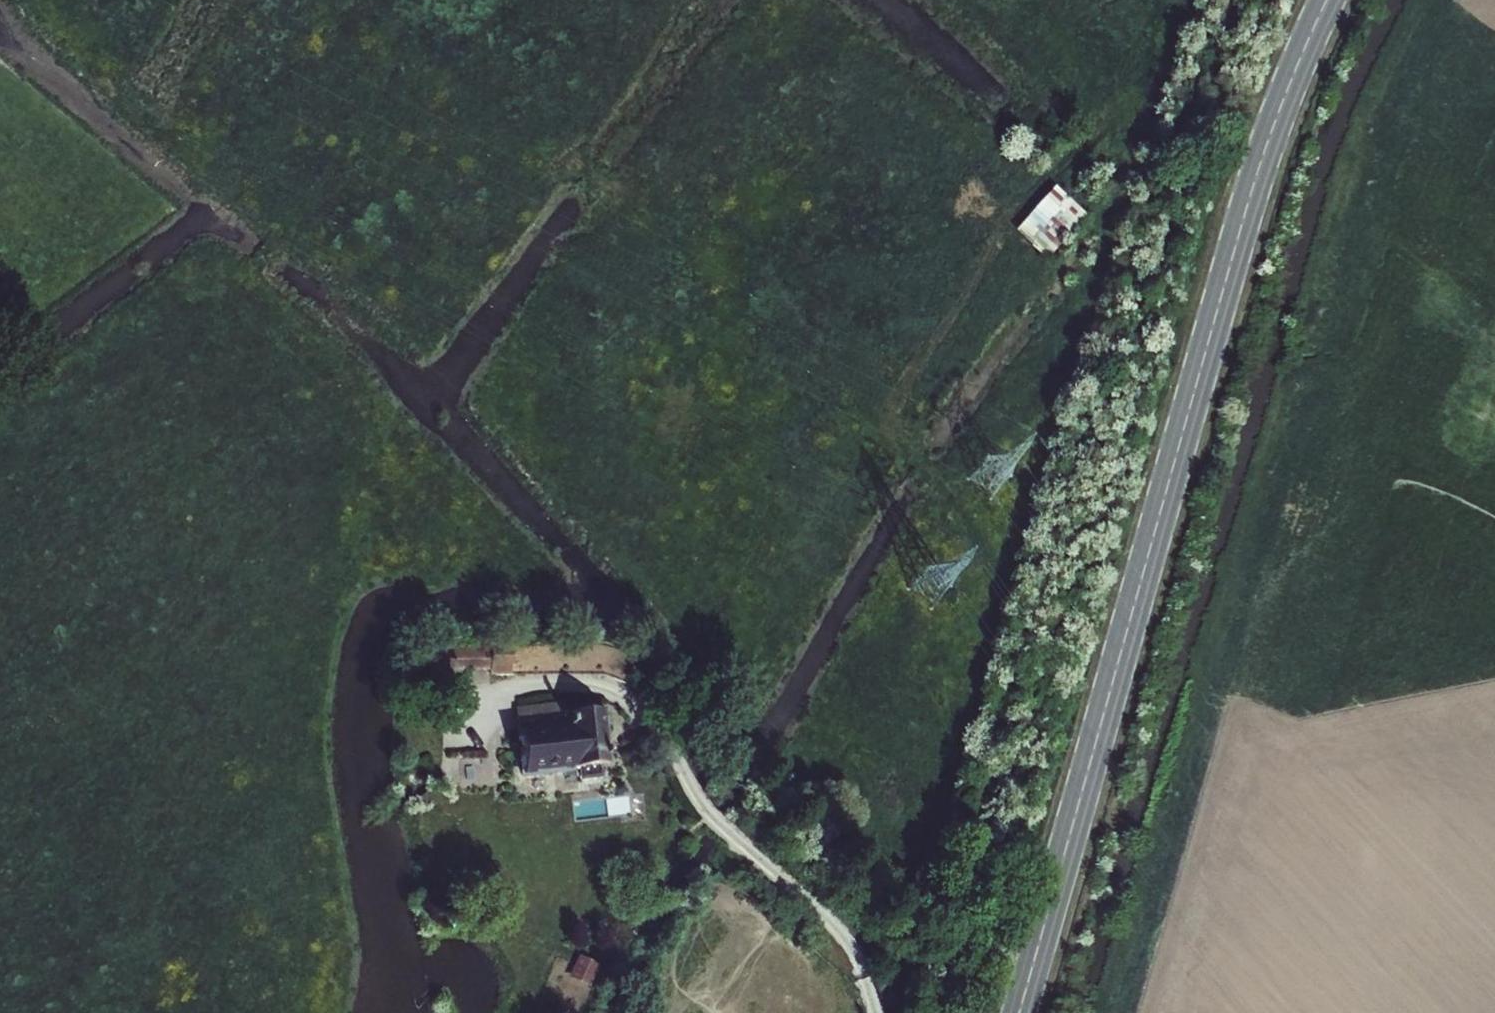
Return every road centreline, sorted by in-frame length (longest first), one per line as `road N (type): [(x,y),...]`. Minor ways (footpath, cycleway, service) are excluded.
road 1 (secondary): [(1019,1012),(1255,181),(1327,0)]
road 2 (track): [(875,1012),(865,965),(706,811),(648,714),(623,697),(581,686),(526,687),(498,695),(467,724)]

